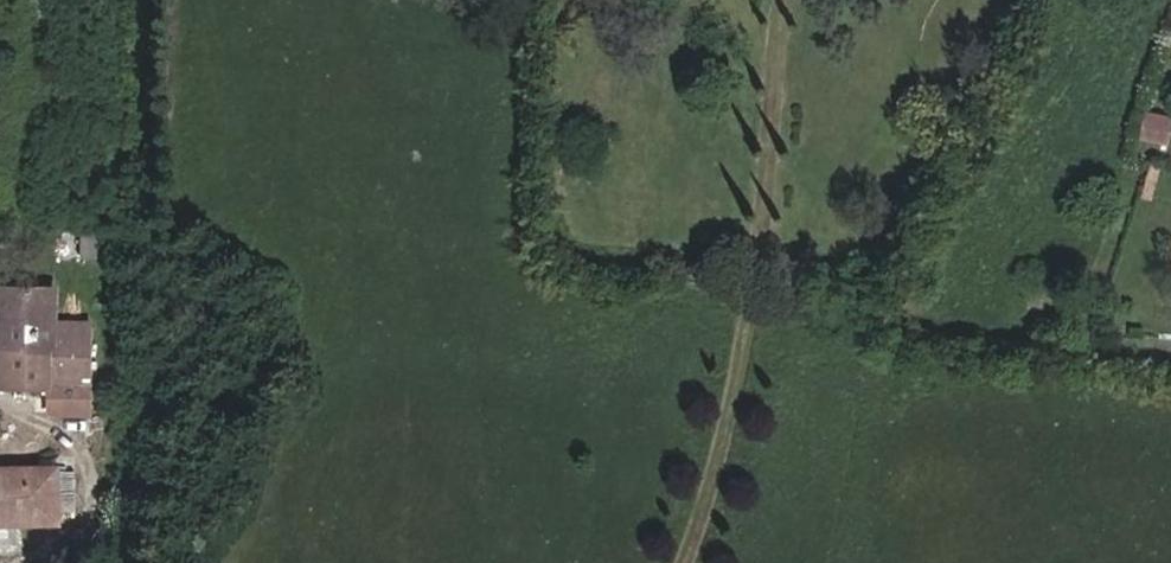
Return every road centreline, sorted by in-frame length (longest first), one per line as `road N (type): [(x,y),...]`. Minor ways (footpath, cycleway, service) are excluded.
road 1 (track): [(788,0),(746,354),(723,459),(687,562)]

